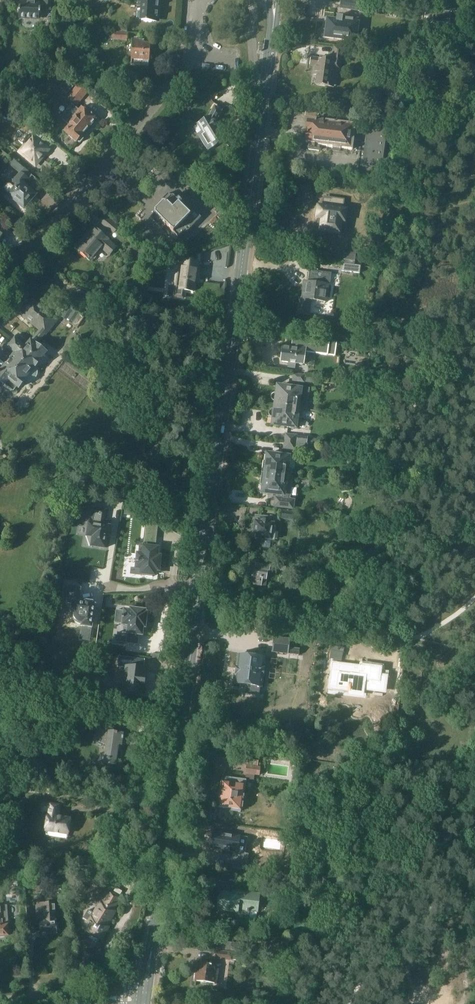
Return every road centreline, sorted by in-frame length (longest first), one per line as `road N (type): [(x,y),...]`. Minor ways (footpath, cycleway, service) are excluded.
road 1 (secondary): [(145,1002),(276,0)]
road 2 (residential): [(200,0),(199,55),(0,290)]
road 3 (residential): [(0,1003),(123,1003)]

